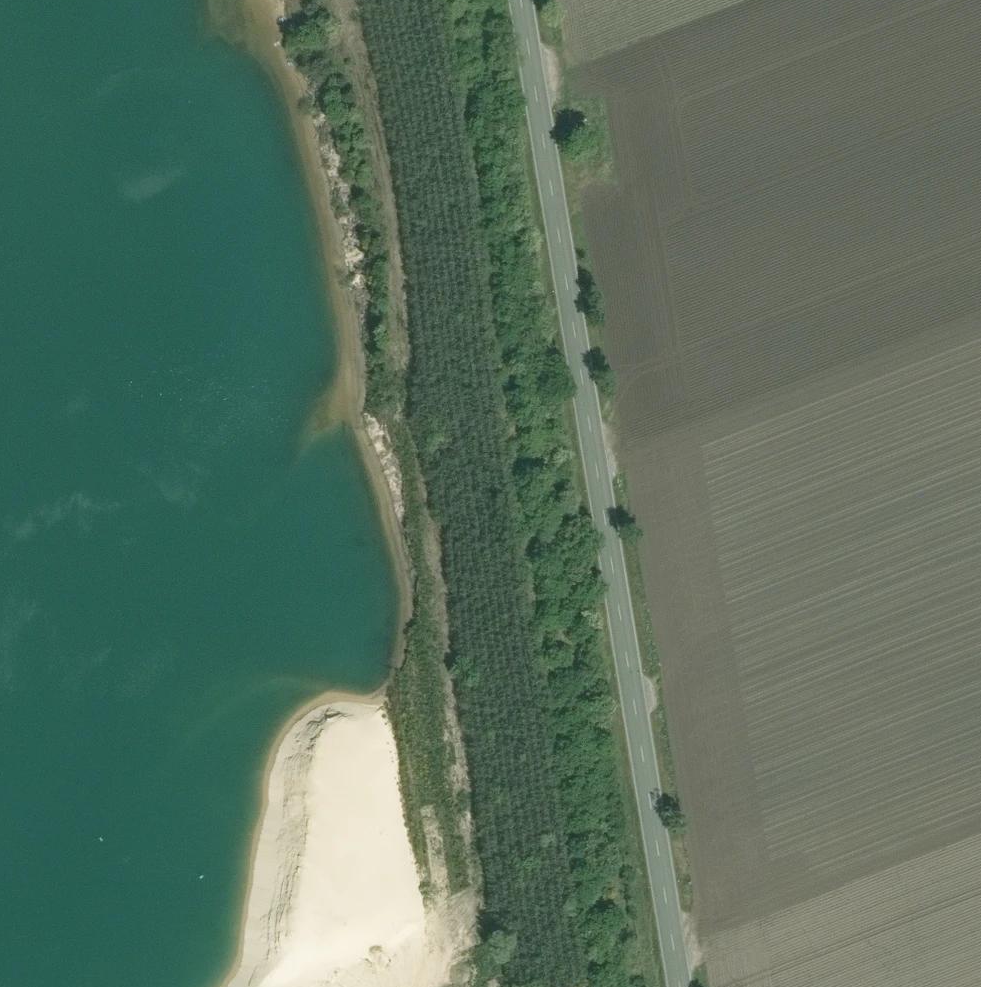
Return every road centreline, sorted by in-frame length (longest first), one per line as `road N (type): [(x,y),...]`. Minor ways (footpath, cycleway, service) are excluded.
road 1 (tertiary): [(528,0),(580,381),(682,986)]

